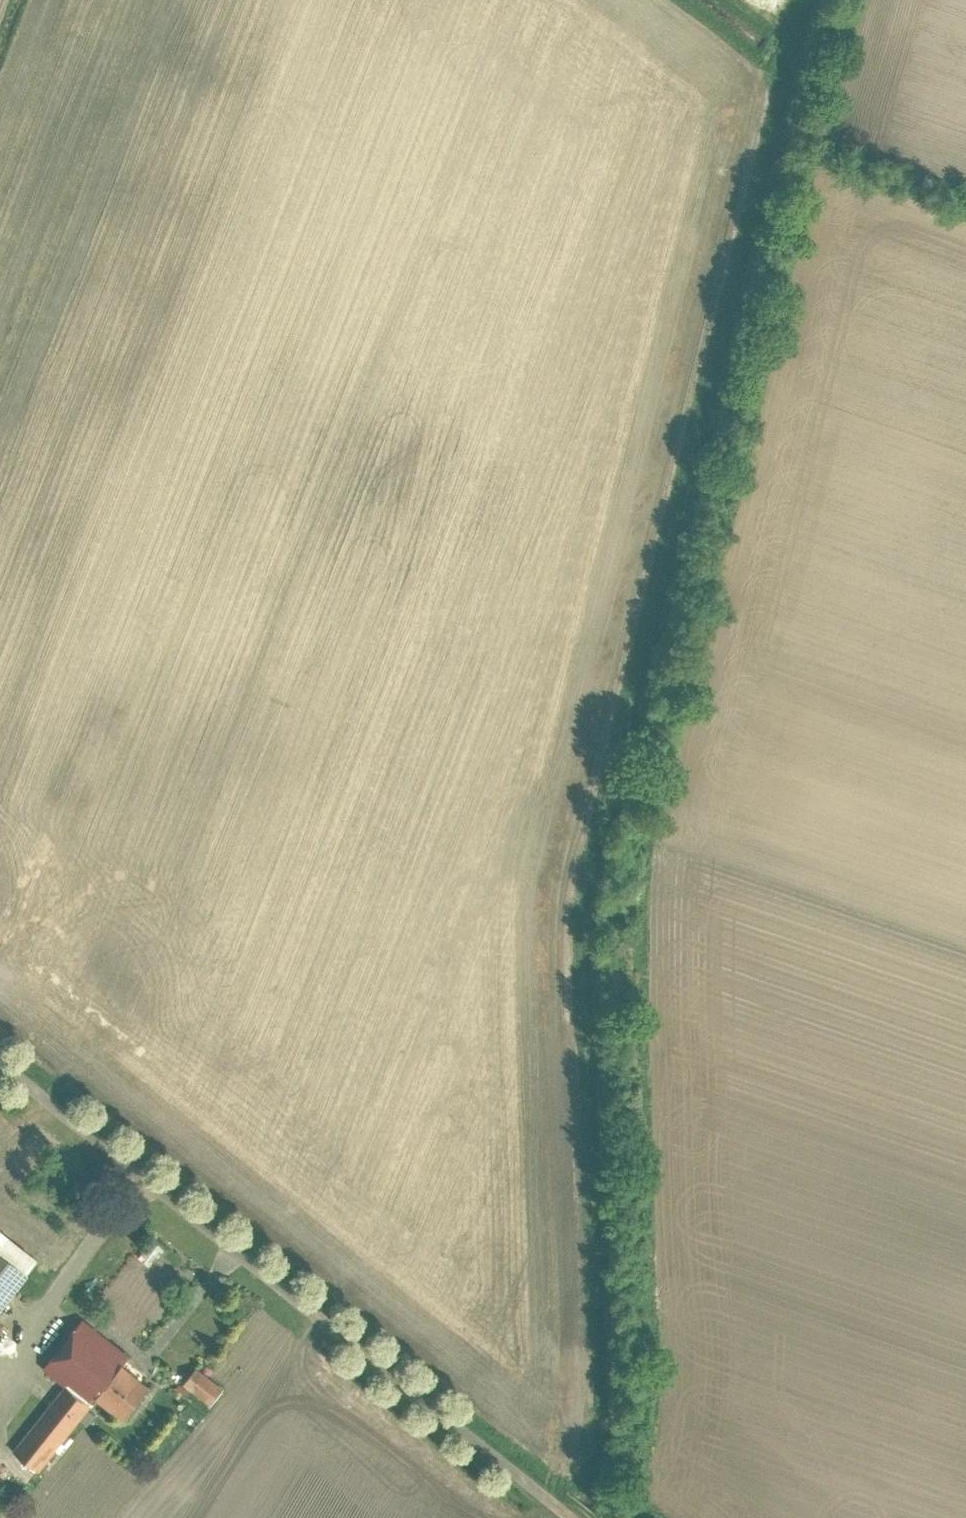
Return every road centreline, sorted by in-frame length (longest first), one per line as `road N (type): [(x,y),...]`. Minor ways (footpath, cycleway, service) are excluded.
road 1 (unclassified): [(0,1065),(570,1517)]

